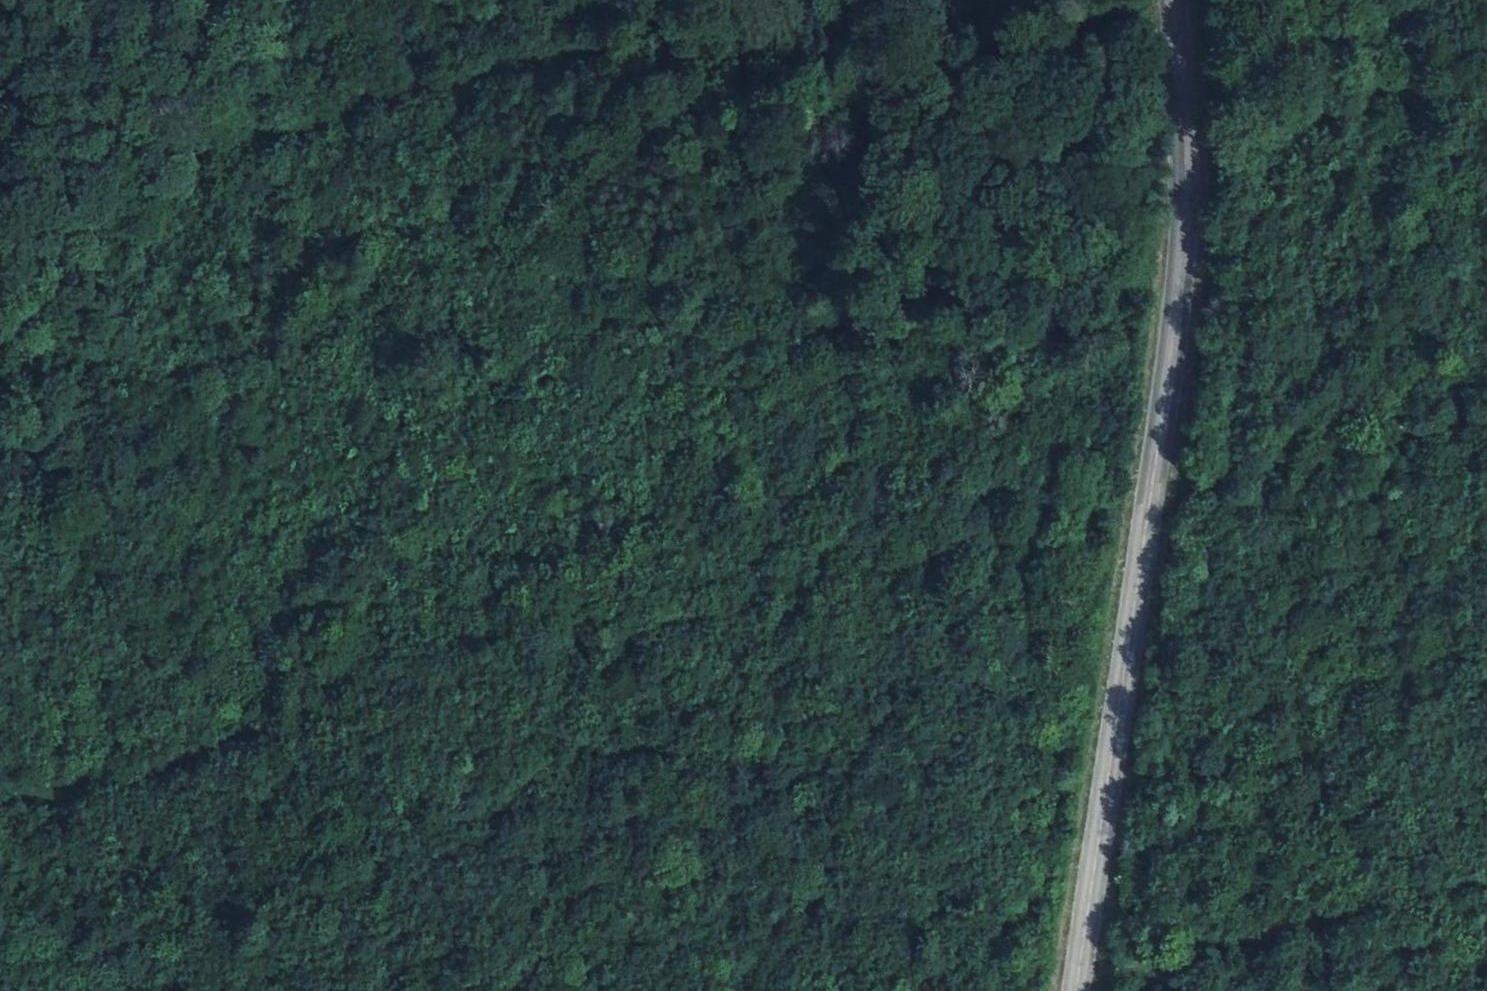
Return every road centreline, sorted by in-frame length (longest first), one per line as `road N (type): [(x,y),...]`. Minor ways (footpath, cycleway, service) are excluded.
road 1 (unclassified): [(1171,0),(1184,170),(1173,328),(1075,990)]

